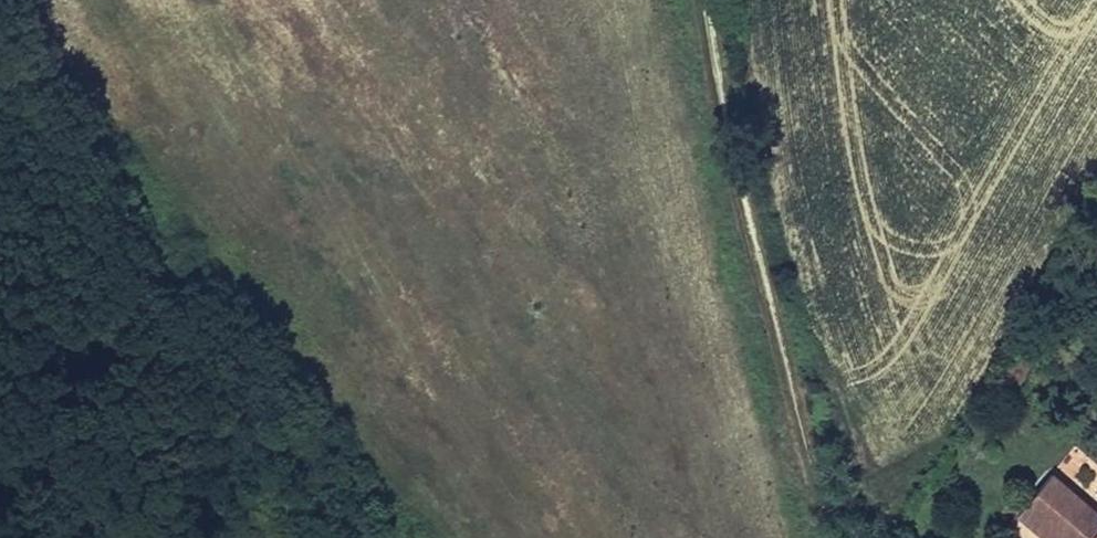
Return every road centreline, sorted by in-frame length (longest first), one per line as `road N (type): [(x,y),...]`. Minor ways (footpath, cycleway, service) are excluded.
road 1 (track): [(836,537),(758,237),(710,0)]

